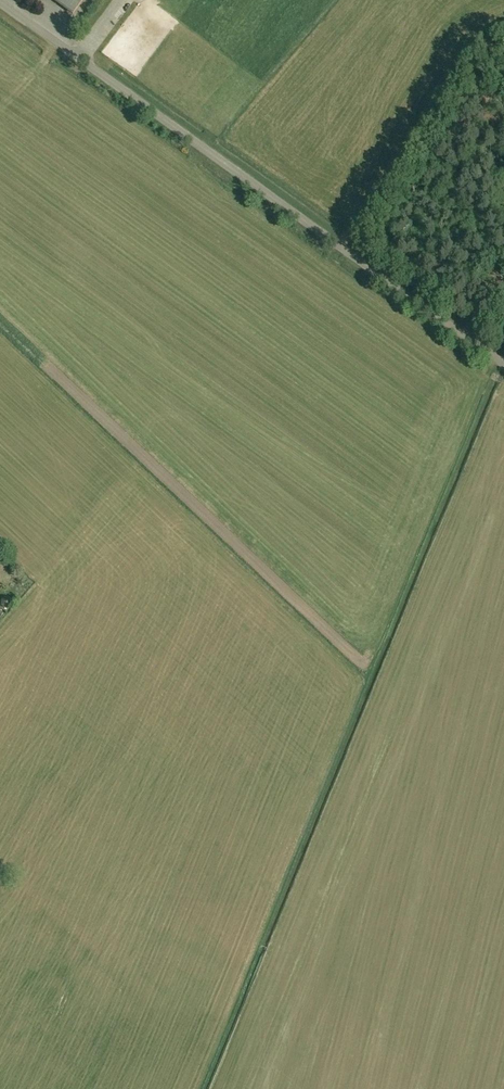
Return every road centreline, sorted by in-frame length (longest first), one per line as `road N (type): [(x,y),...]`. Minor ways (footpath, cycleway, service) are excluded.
road 1 (unclassified): [(503,365),(0,2)]

